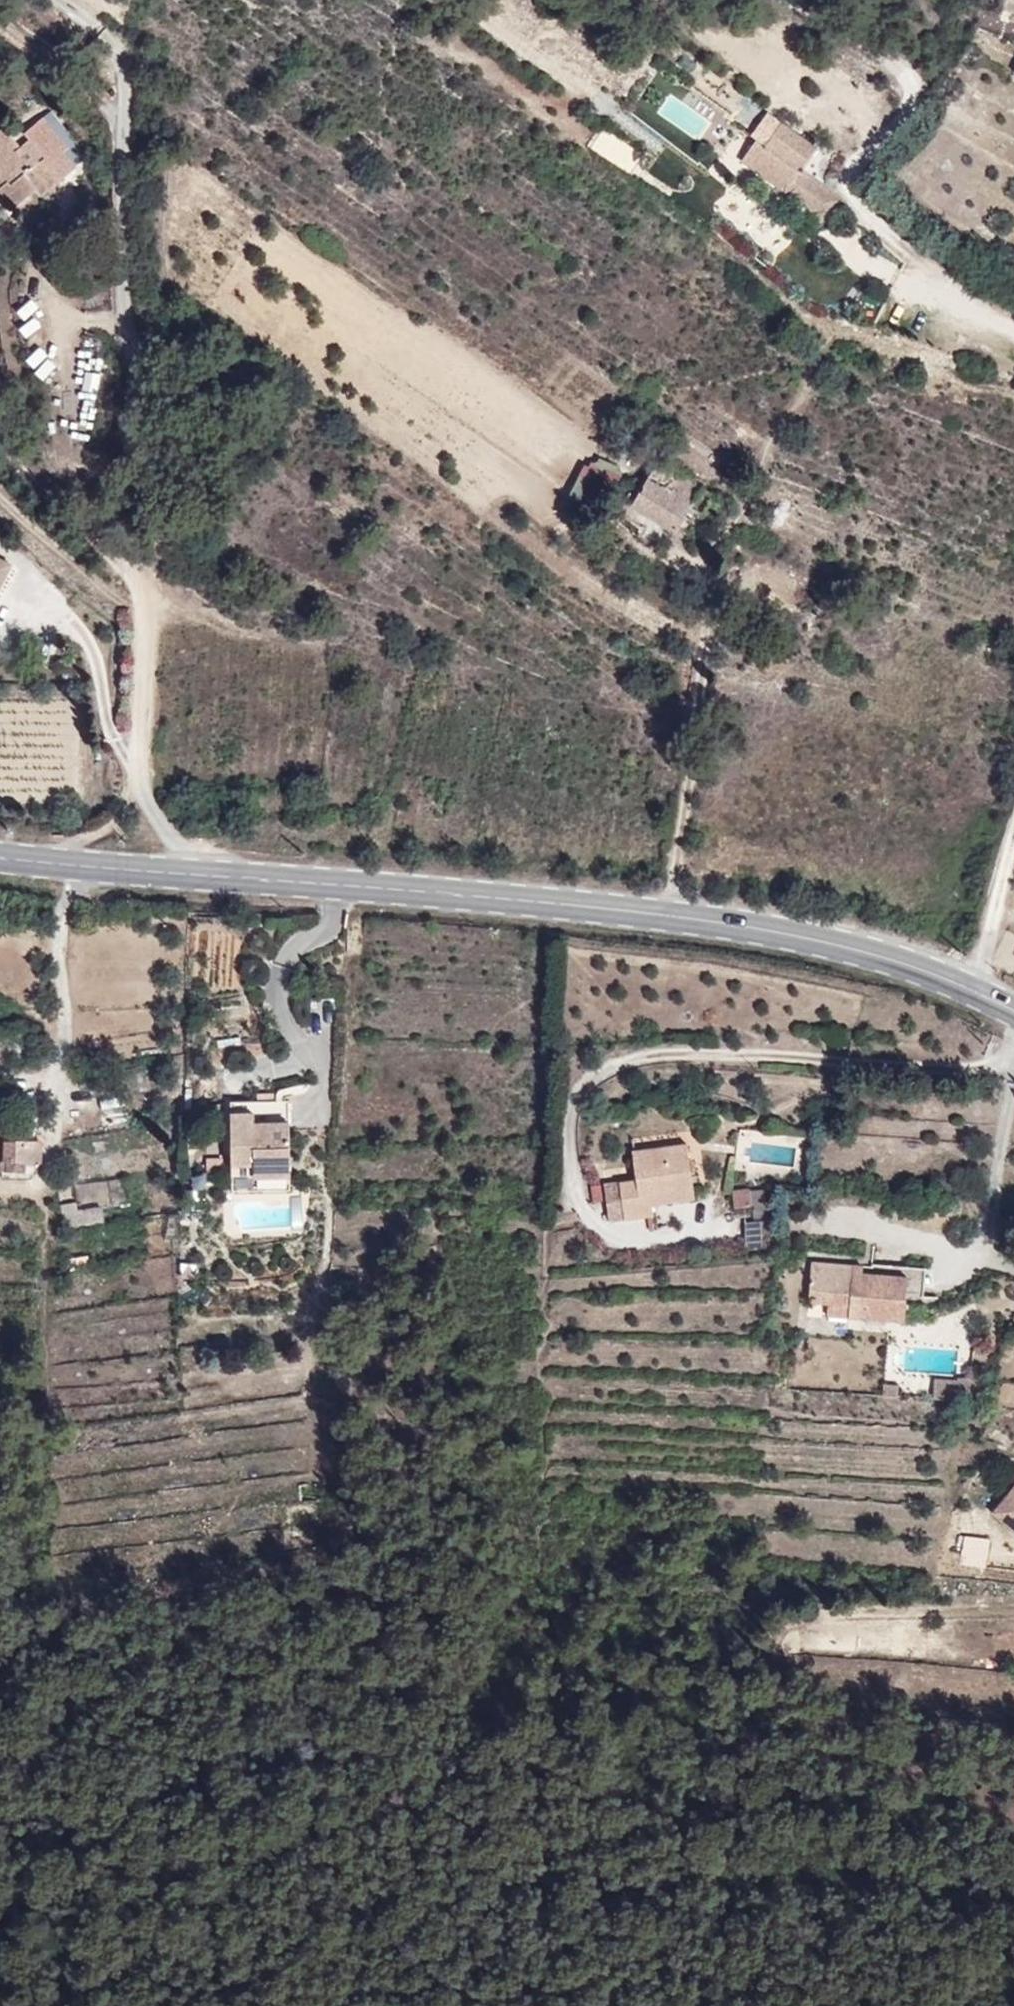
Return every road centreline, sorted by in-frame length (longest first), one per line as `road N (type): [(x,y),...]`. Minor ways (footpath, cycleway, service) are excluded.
road 1 (secondary): [(0,857),(545,902),(736,926),(873,959),(1013,1011)]

